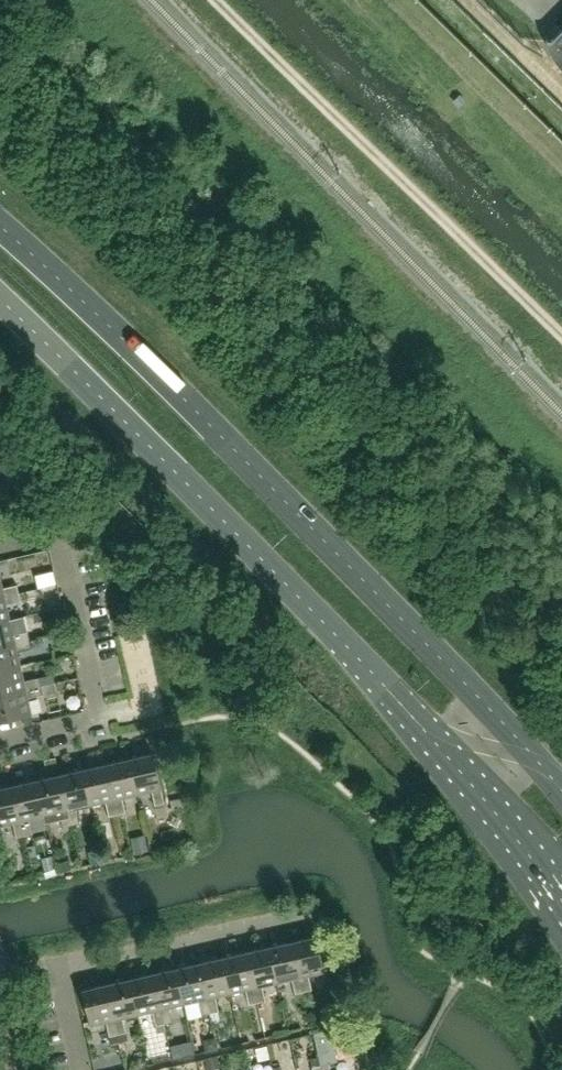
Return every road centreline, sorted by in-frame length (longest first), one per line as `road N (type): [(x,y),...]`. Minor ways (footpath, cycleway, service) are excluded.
road 1 (primary): [(0,312),(184,479),(385,685),(561,900)]
road 2 (primary): [(561,788),(206,419),(0,227)]
road 3 (residential): [(82,1069),(57,963),(307,914)]
road 4 (residential): [(0,738),(76,725),(96,707),(64,558),(51,541),(32,541)]

